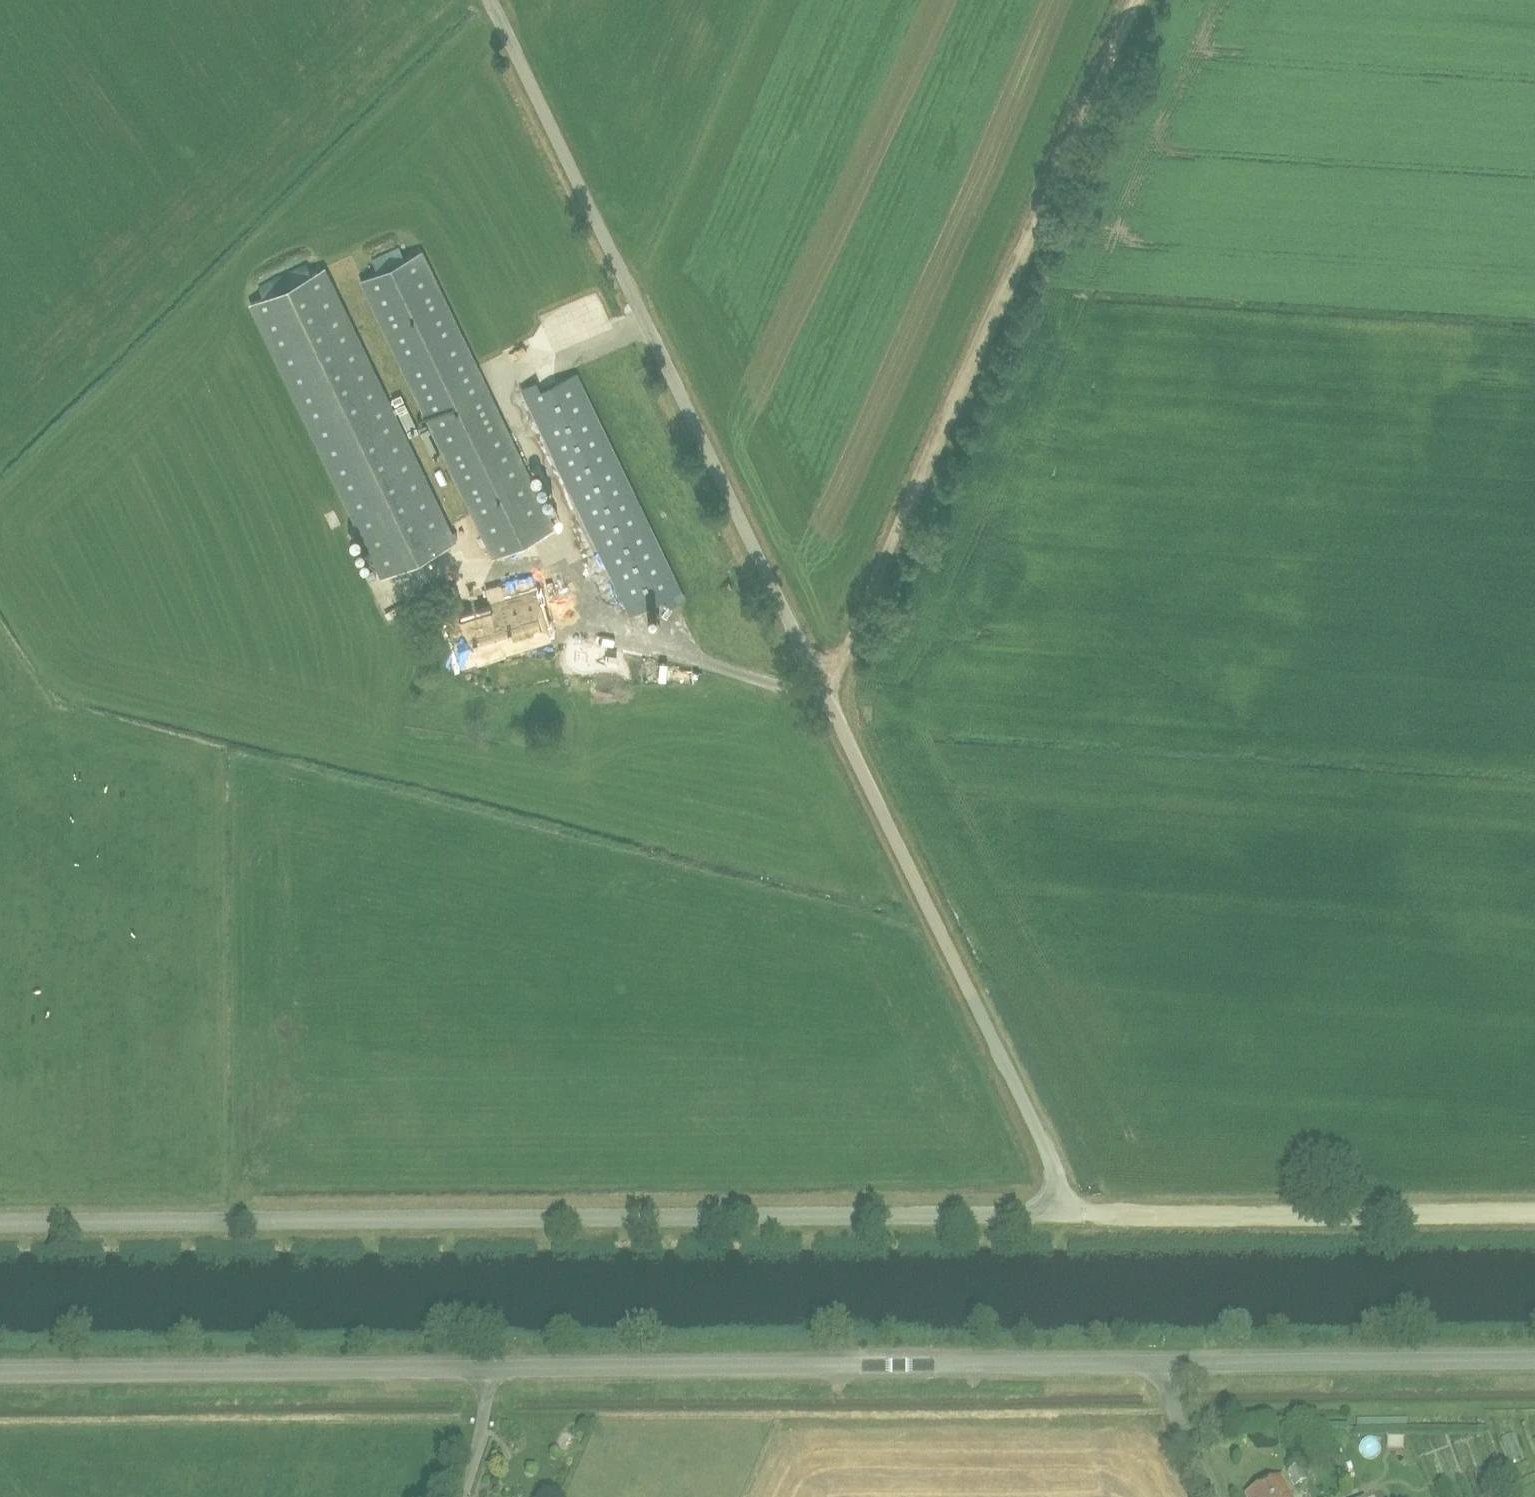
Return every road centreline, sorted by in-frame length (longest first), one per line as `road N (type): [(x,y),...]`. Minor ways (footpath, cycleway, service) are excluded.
road 1 (unclassified): [(1036,1213),(1057,1185),(1047,1150),(489,0)]
road 2 (unclassified): [(1036,1213),(0,1223)]
road 3 (track): [(1136,0),(853,642),(821,686)]
road 4 (unclassified): [(489,1368),(1168,1363)]
road 5 (track): [(1036,1213),(1534,1211)]
road 6 (unclassified): [(489,1368),(0,1372)]
road 7 (unclassified): [(1168,1363),(1534,1360)]
road 8 (unclassified): [(1214,1496),(1178,1423),(1168,1363)]
road 9 (unclassified): [(460,1496),(481,1432),(489,1368)]

